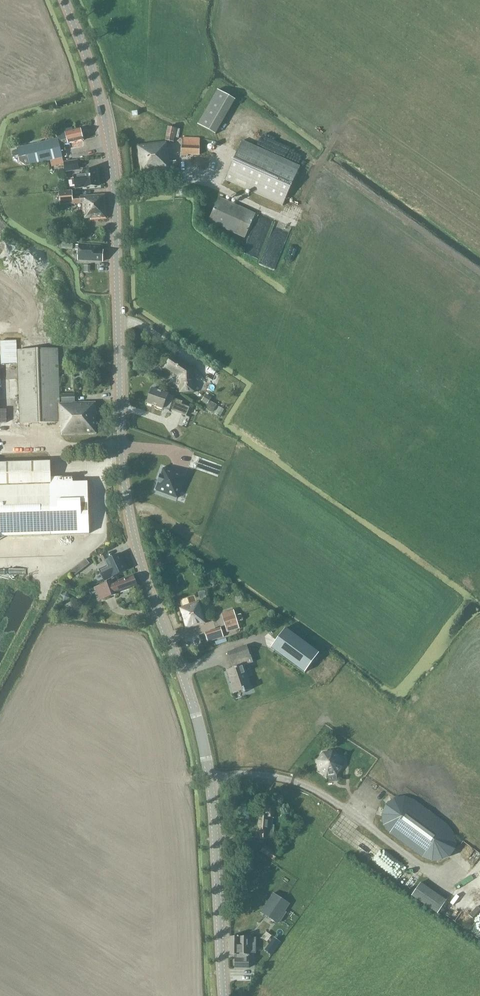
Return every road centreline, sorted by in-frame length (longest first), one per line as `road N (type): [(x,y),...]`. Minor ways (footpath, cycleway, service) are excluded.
road 1 (tertiary): [(224,995),(214,806),(199,713),(127,516),(121,246),(110,153),(62,0)]

